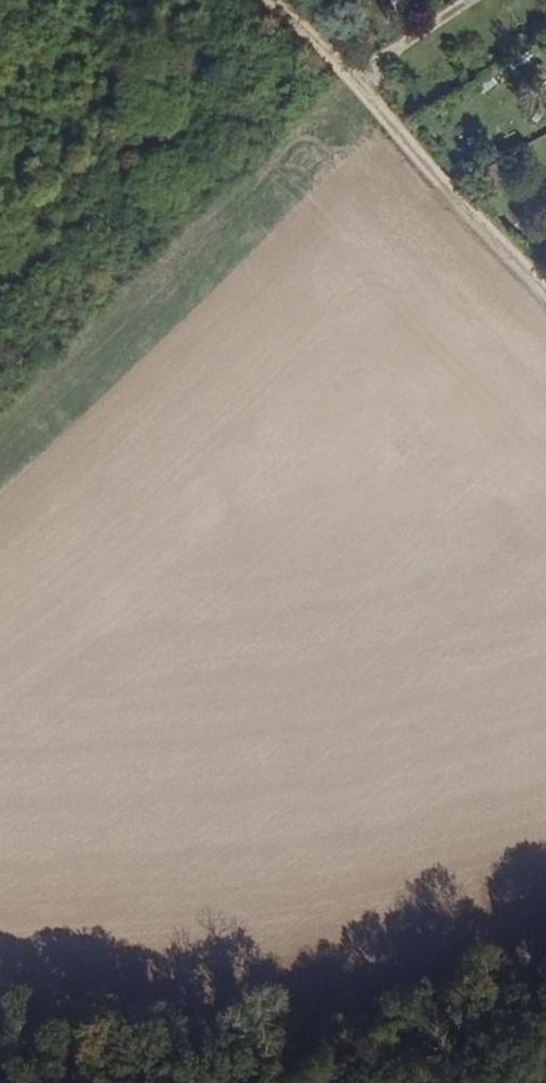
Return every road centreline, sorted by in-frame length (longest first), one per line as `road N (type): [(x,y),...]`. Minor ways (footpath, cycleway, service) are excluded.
road 1 (track): [(266,0),(361,84),(545,290)]

